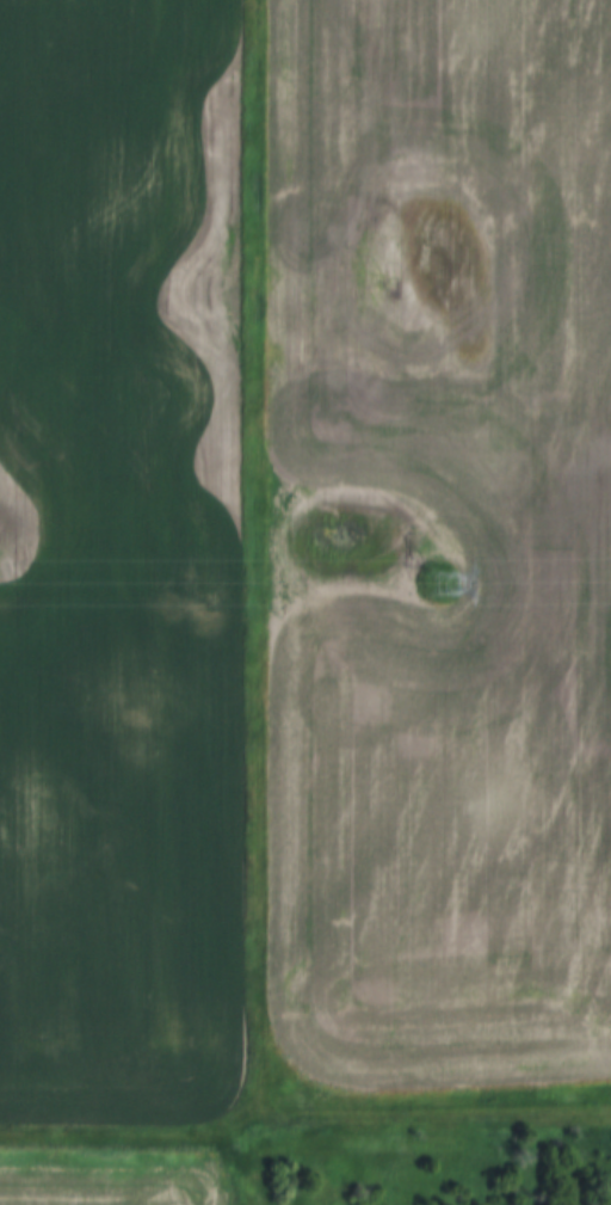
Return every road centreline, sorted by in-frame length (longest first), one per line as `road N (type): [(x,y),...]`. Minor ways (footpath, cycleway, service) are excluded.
road 1 (residential): [(322,1123),(210,1133),(0,1134)]
road 2 (track): [(322,1123),(610,1118)]

